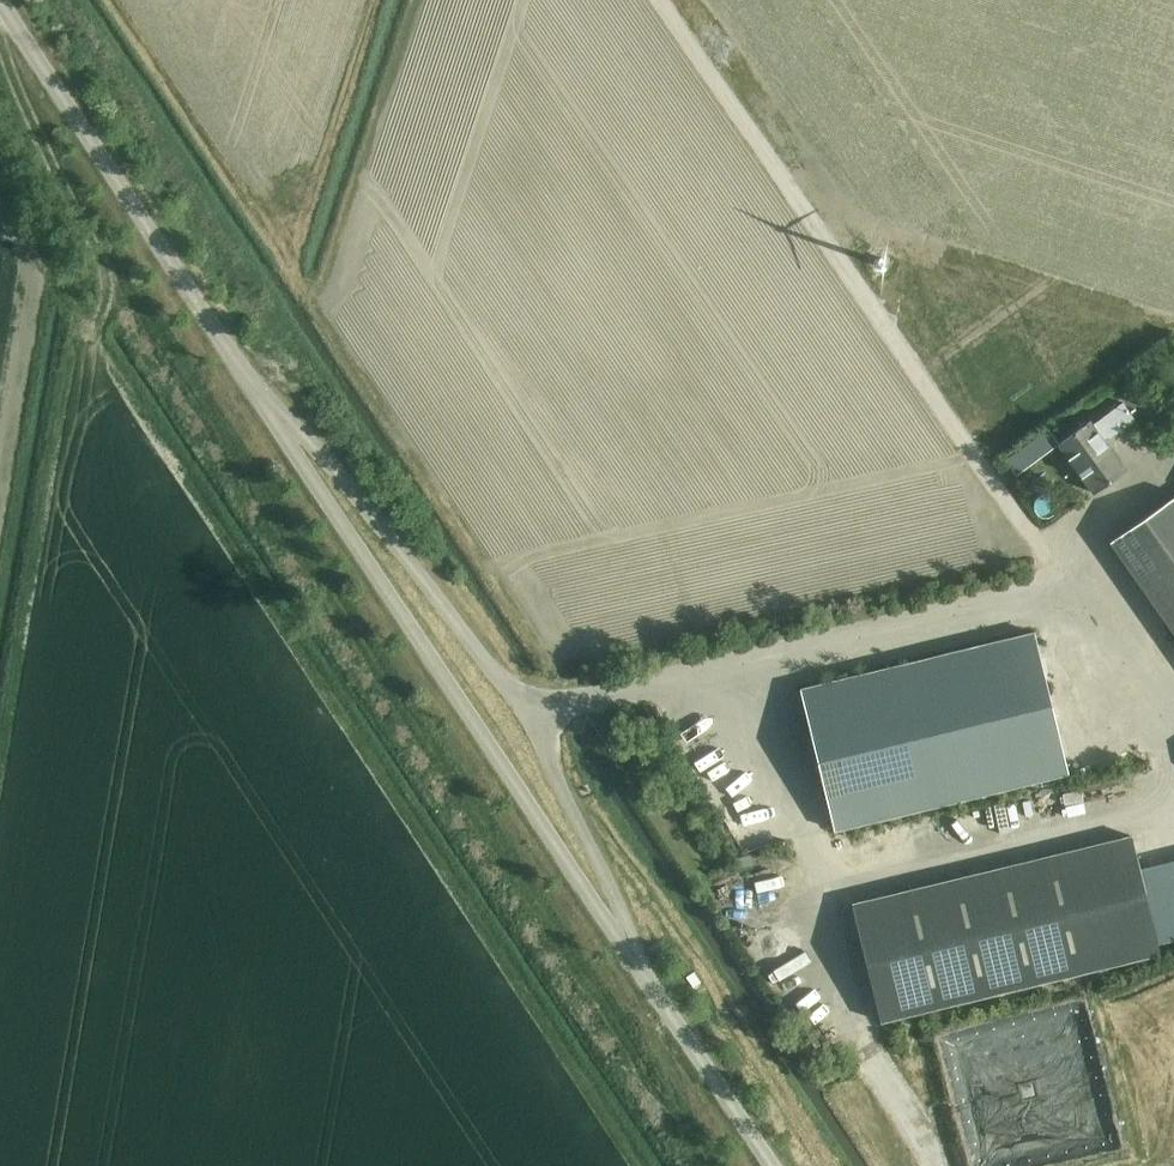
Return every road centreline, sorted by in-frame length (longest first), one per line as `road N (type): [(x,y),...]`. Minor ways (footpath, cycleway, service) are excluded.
road 1 (residential): [(247,373),(351,482),(504,681),(543,704),(549,753),(630,922),(632,949)]
road 2 (track): [(659,0),(1026,528),(1069,558)]
road 3 (unclassified): [(632,949),(247,373)]
road 4 (unclassified): [(247,373),(0,0)]
road 5 (unclassified): [(776,1165),(632,949)]

